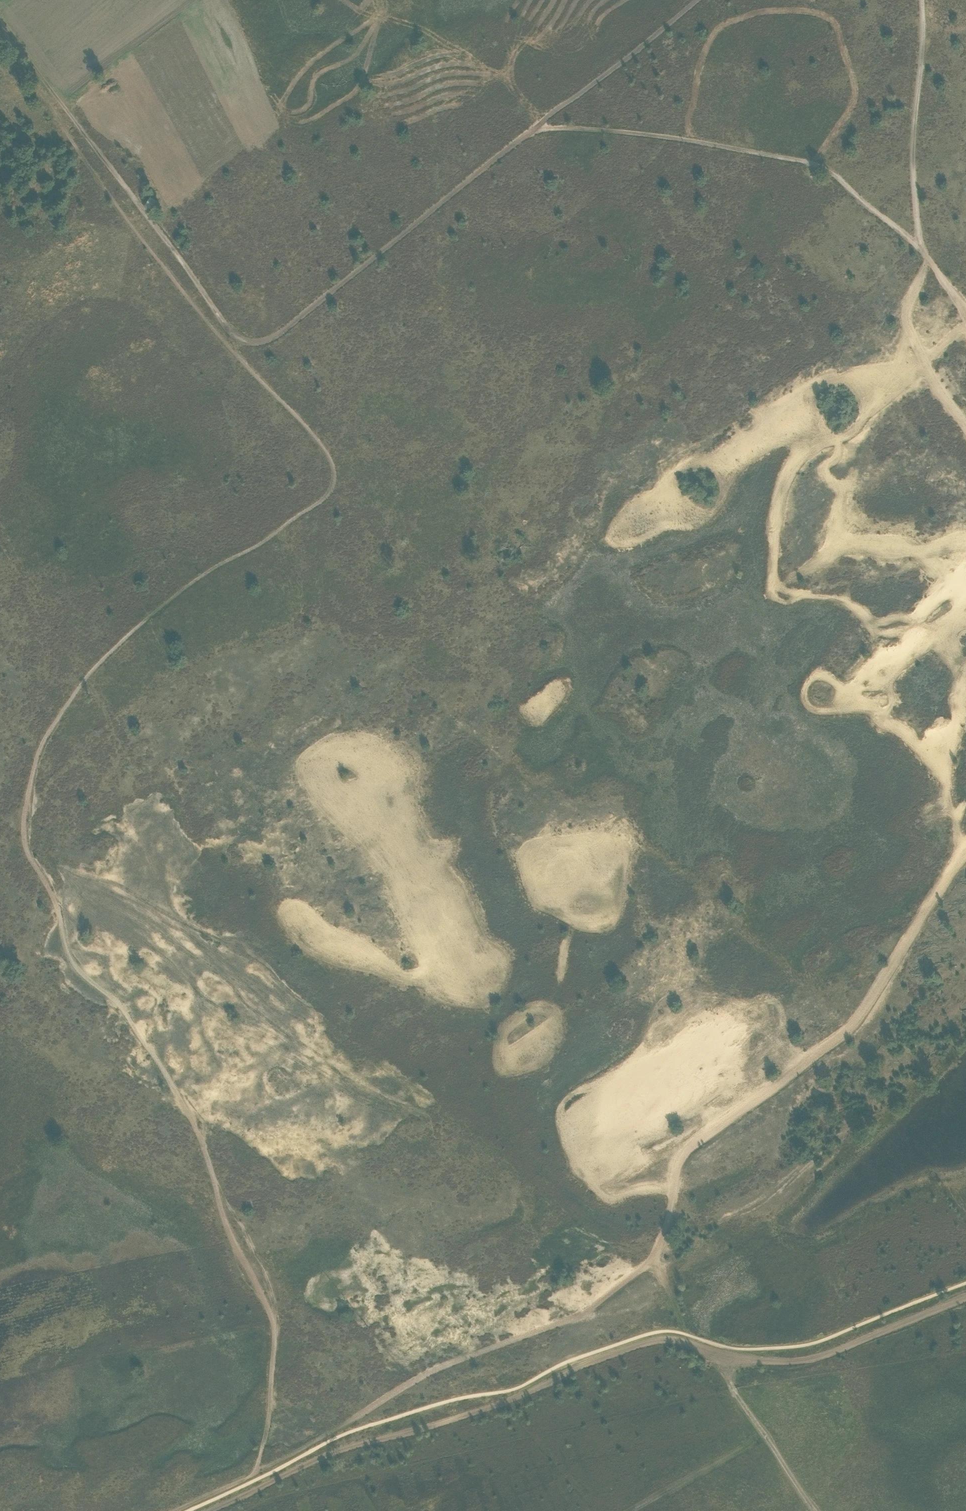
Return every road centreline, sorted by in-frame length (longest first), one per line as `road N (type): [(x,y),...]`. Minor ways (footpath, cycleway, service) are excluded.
road 1 (track): [(965,1299),(806,1360),(752,1361),(663,1339),(624,1349),(487,1410),(331,1454),(210,1510)]
road 2 (track): [(535,128),(283,330),(243,339),(0,20)]
road 3 (track): [(918,244),(820,167),(660,136),(535,128)]
road 4 (track): [(918,244),(911,149),(921,0)]
road 5 (track): [(698,0),(535,128)]
road 6 (track): [(713,1343),(732,1386),(817,1510)]
road 7 (track): [(766,1437),(634,1510)]

